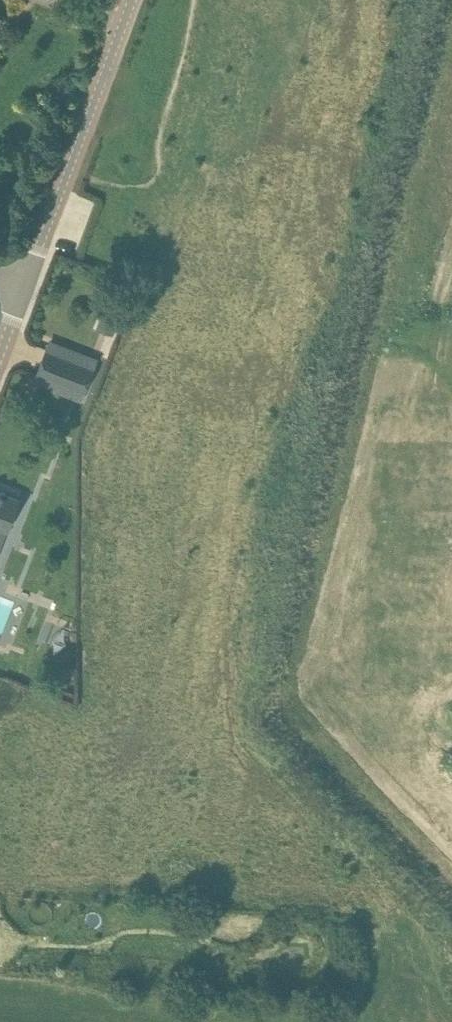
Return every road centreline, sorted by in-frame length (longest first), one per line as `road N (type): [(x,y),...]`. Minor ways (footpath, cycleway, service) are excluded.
road 1 (unclassified): [(30,288),(137,0)]

